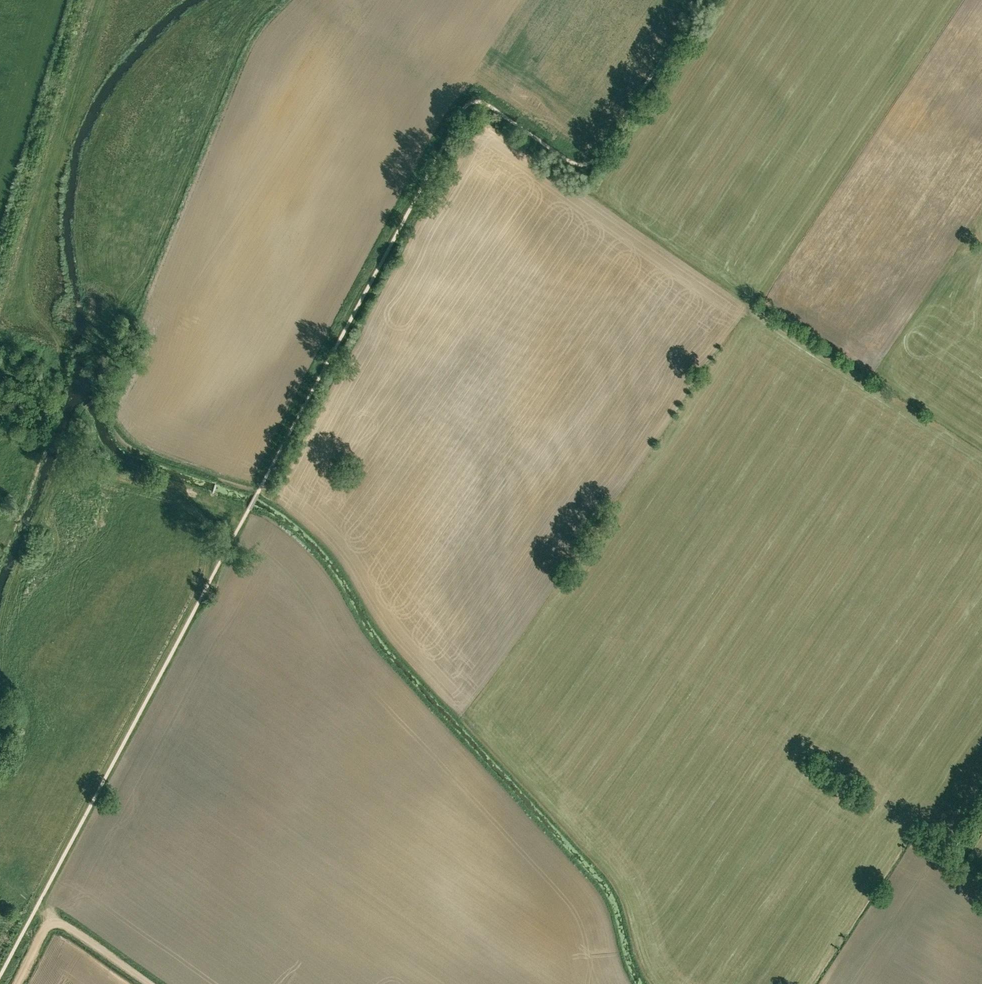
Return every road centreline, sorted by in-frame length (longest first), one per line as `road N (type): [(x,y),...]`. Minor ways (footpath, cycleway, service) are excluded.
road 1 (track): [(248,510),(122,466),(104,457),(80,420)]
road 2 (track): [(16,983),(44,932),(60,923),(150,983)]

